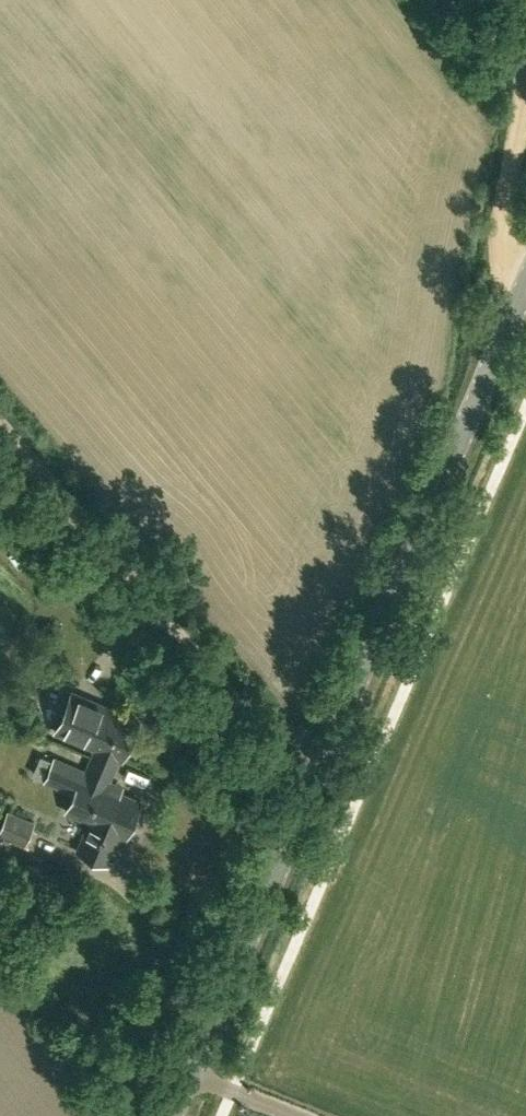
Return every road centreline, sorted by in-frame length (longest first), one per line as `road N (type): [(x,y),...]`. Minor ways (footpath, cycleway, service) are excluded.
road 1 (tertiary): [(172,1115),(525,287)]
road 2 (track): [(312,790),(0,429)]
road 3 (track): [(509,328),(506,234),(525,111)]

